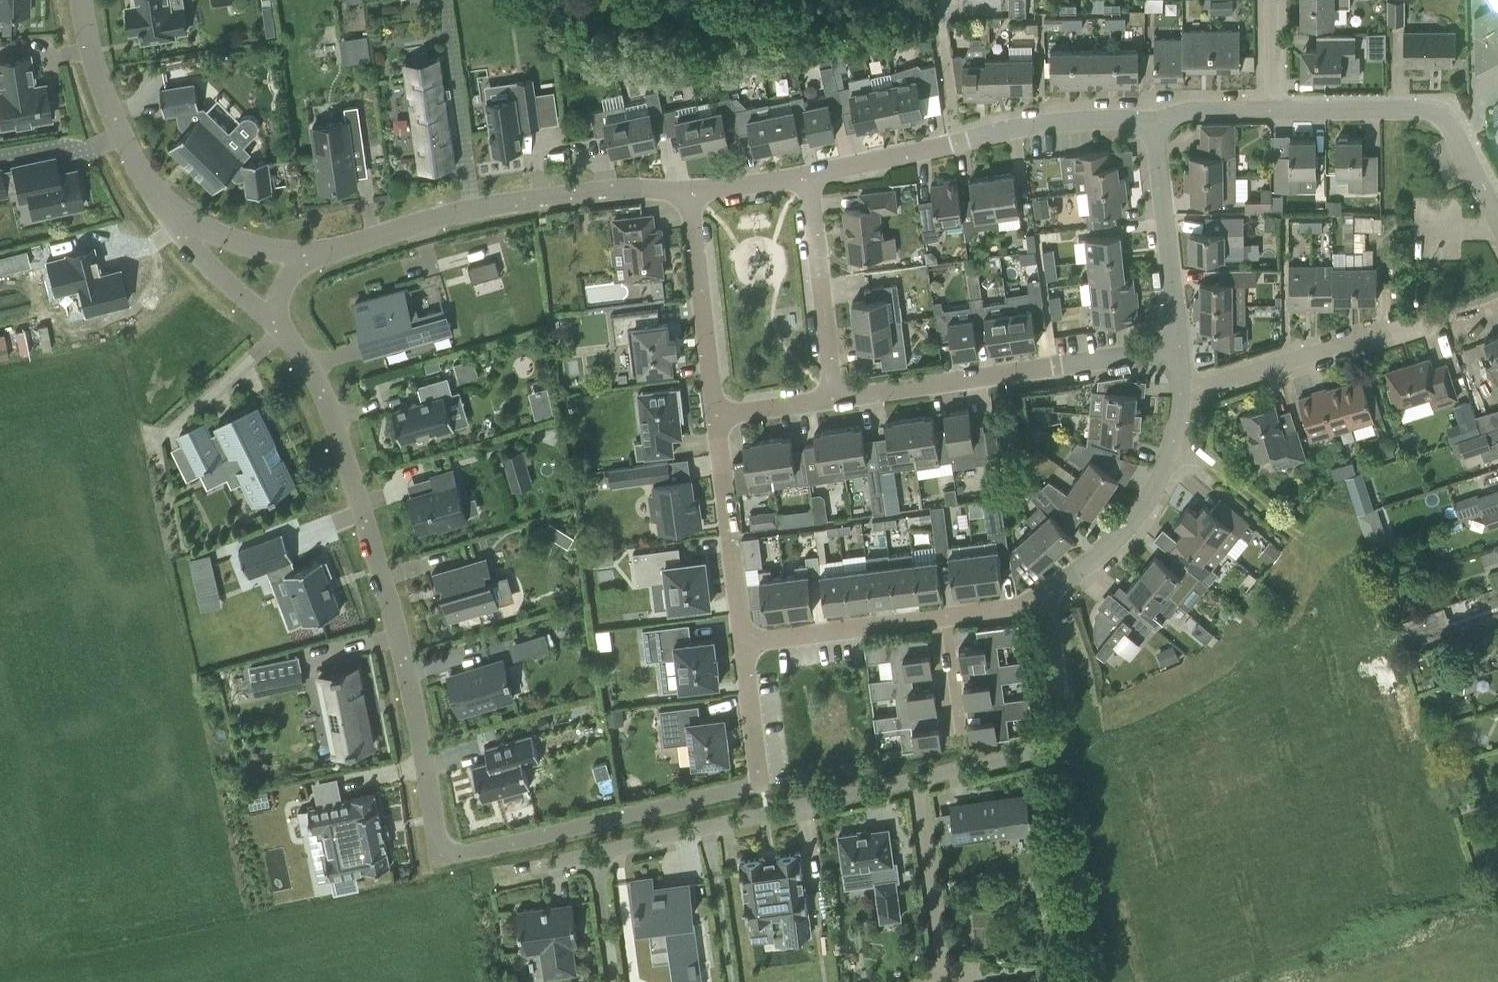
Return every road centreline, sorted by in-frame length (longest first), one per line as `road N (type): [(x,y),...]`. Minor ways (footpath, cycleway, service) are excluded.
road 1 (residential): [(760,787),(444,859),(376,546),(341,441),(295,352),(271,325)]
road 2 (residential): [(303,257),(456,214),(569,196),(690,191)]
road 3 (residential): [(538,865),(918,782)]
road 4 (residential): [(811,176),(1015,126),(1155,123)]
road 5 (residential): [(834,400),(1173,353)]
road 6 (residential): [(918,782),(1058,745),(1064,695),(1049,592)]
road 7 (residential): [(1273,109),(1418,111),(1440,120),(1497,224)]
road 8 (residential): [(1178,397),(1429,325)]
road 9 (residential): [(1049,592),(1139,515),(1166,454),(1178,397)]
road 10 (residential): [(172,221),(140,174),(94,77),(78,0)]
road 11 (residential): [(1173,353),(1155,123)]
road 12 (residential): [(741,644),(714,415)]
road 13 (residential): [(714,415),(690,191)]
road 14 (residential): [(834,400),(811,176)]
road 15 (residential): [(741,644),(941,619)]
road 16 (residential): [(918,782),(947,981)]
road 17 (residential): [(760,787),(741,644)]
road 18 (residential): [(271,325),(172,221)]
road 19 (residential): [(172,221),(264,253),(303,257)]
road 20 (residential): [(941,619),(959,750)]
road 21 (residential): [(690,191),(811,176)]
road 22 (residential): [(714,415),(834,400)]

